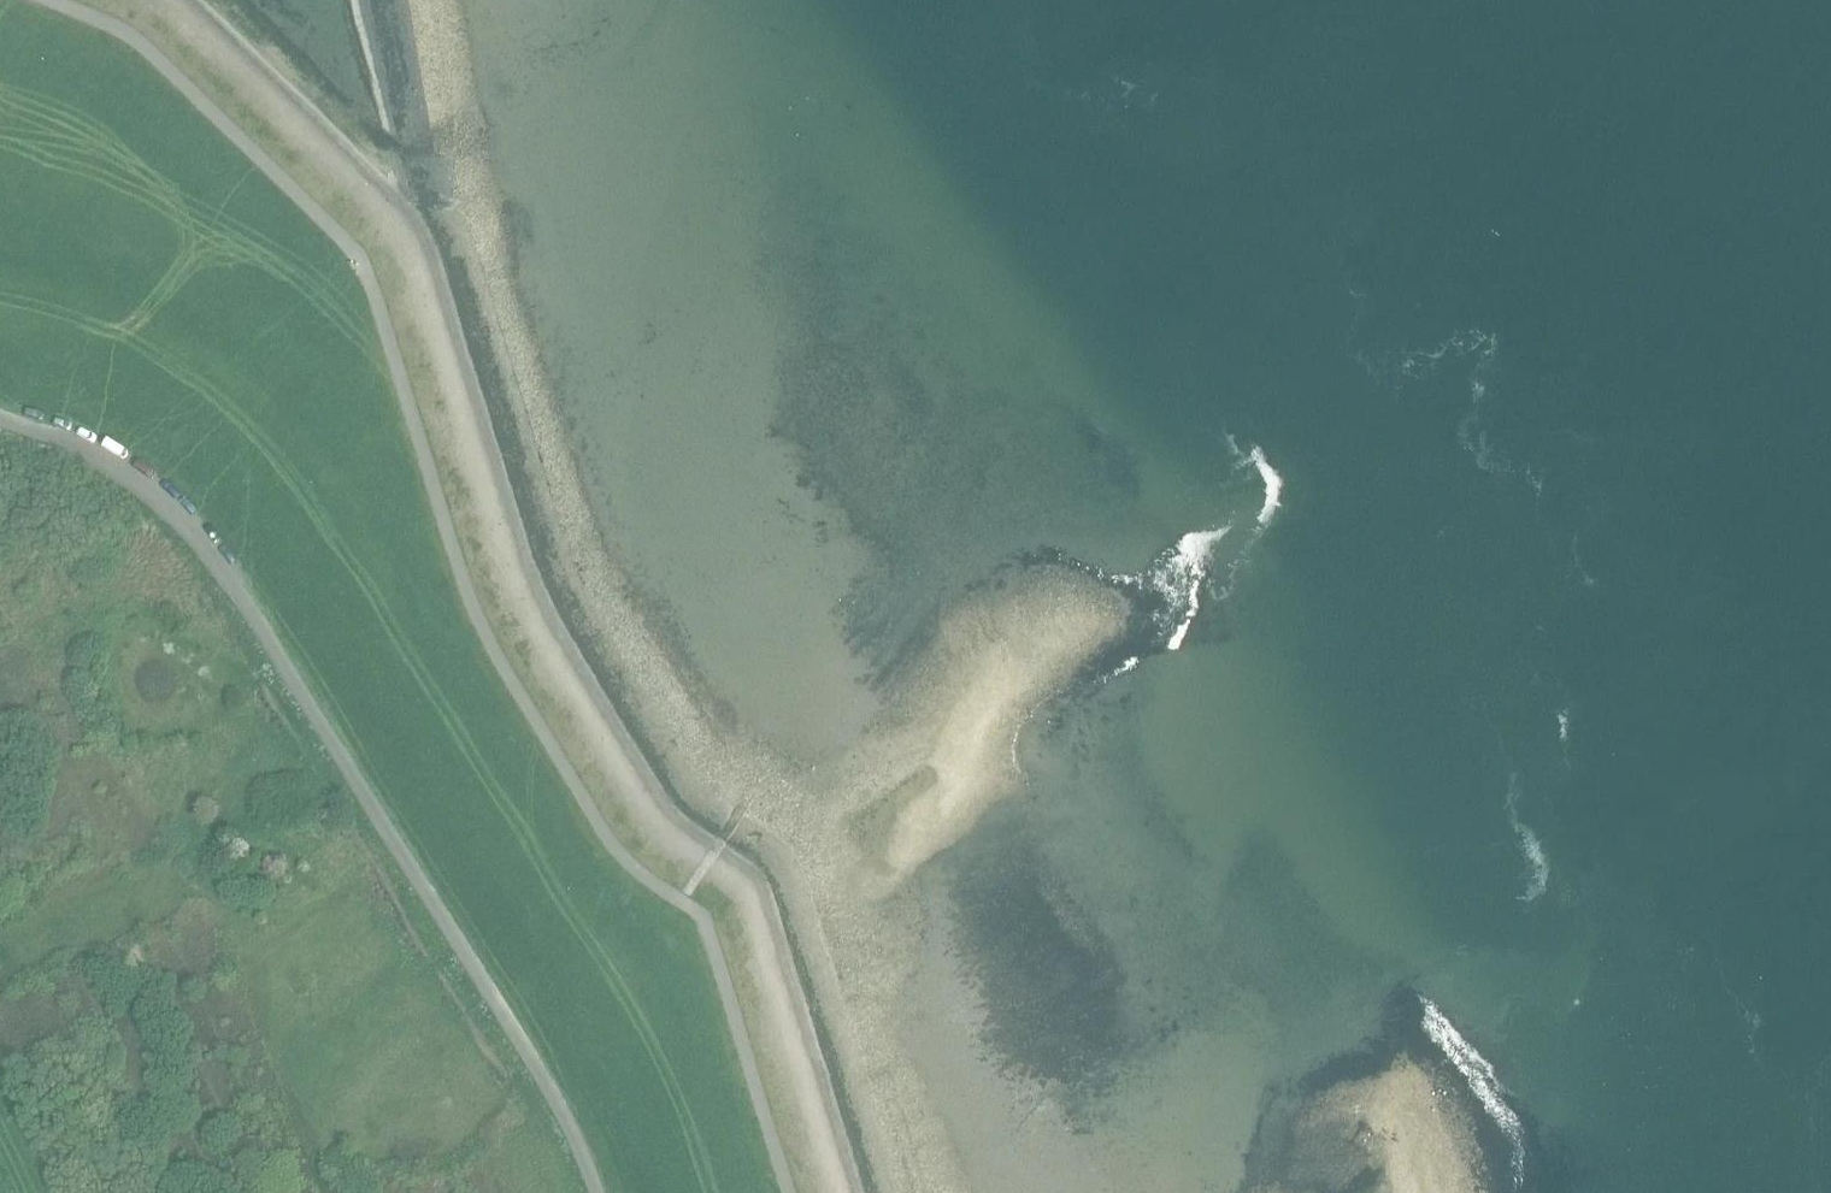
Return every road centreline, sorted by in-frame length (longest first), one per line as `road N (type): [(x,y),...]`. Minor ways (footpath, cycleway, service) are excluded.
road 1 (unclassified): [(596,1192),(523,1047),(195,534),(92,451),(0,417)]

